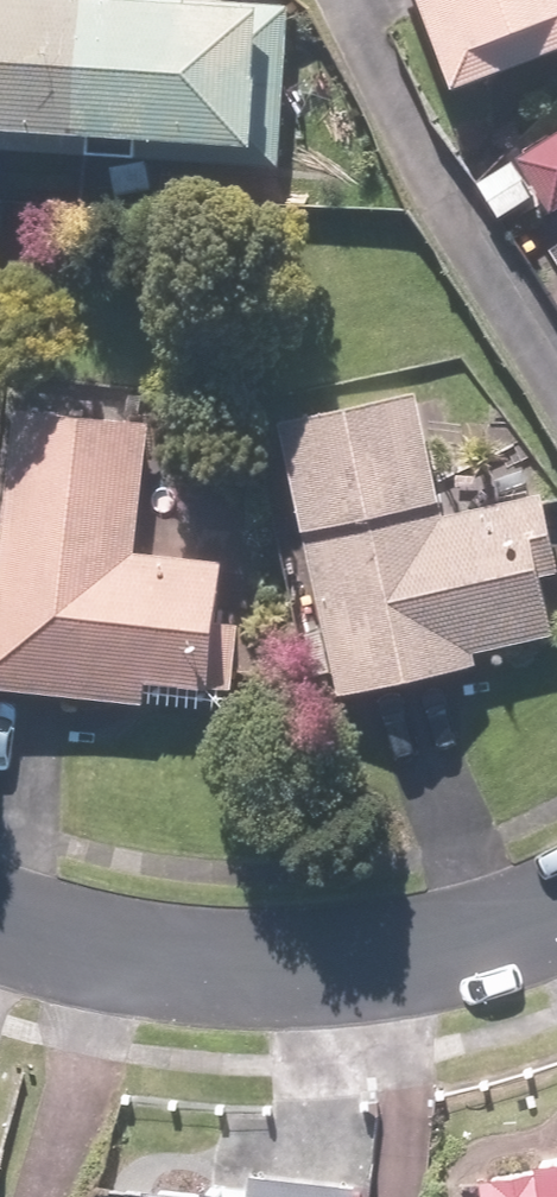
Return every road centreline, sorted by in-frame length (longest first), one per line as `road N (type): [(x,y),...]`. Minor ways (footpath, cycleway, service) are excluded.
road 1 (residential): [(0,924),(191,958),(466,942),(556,921)]

